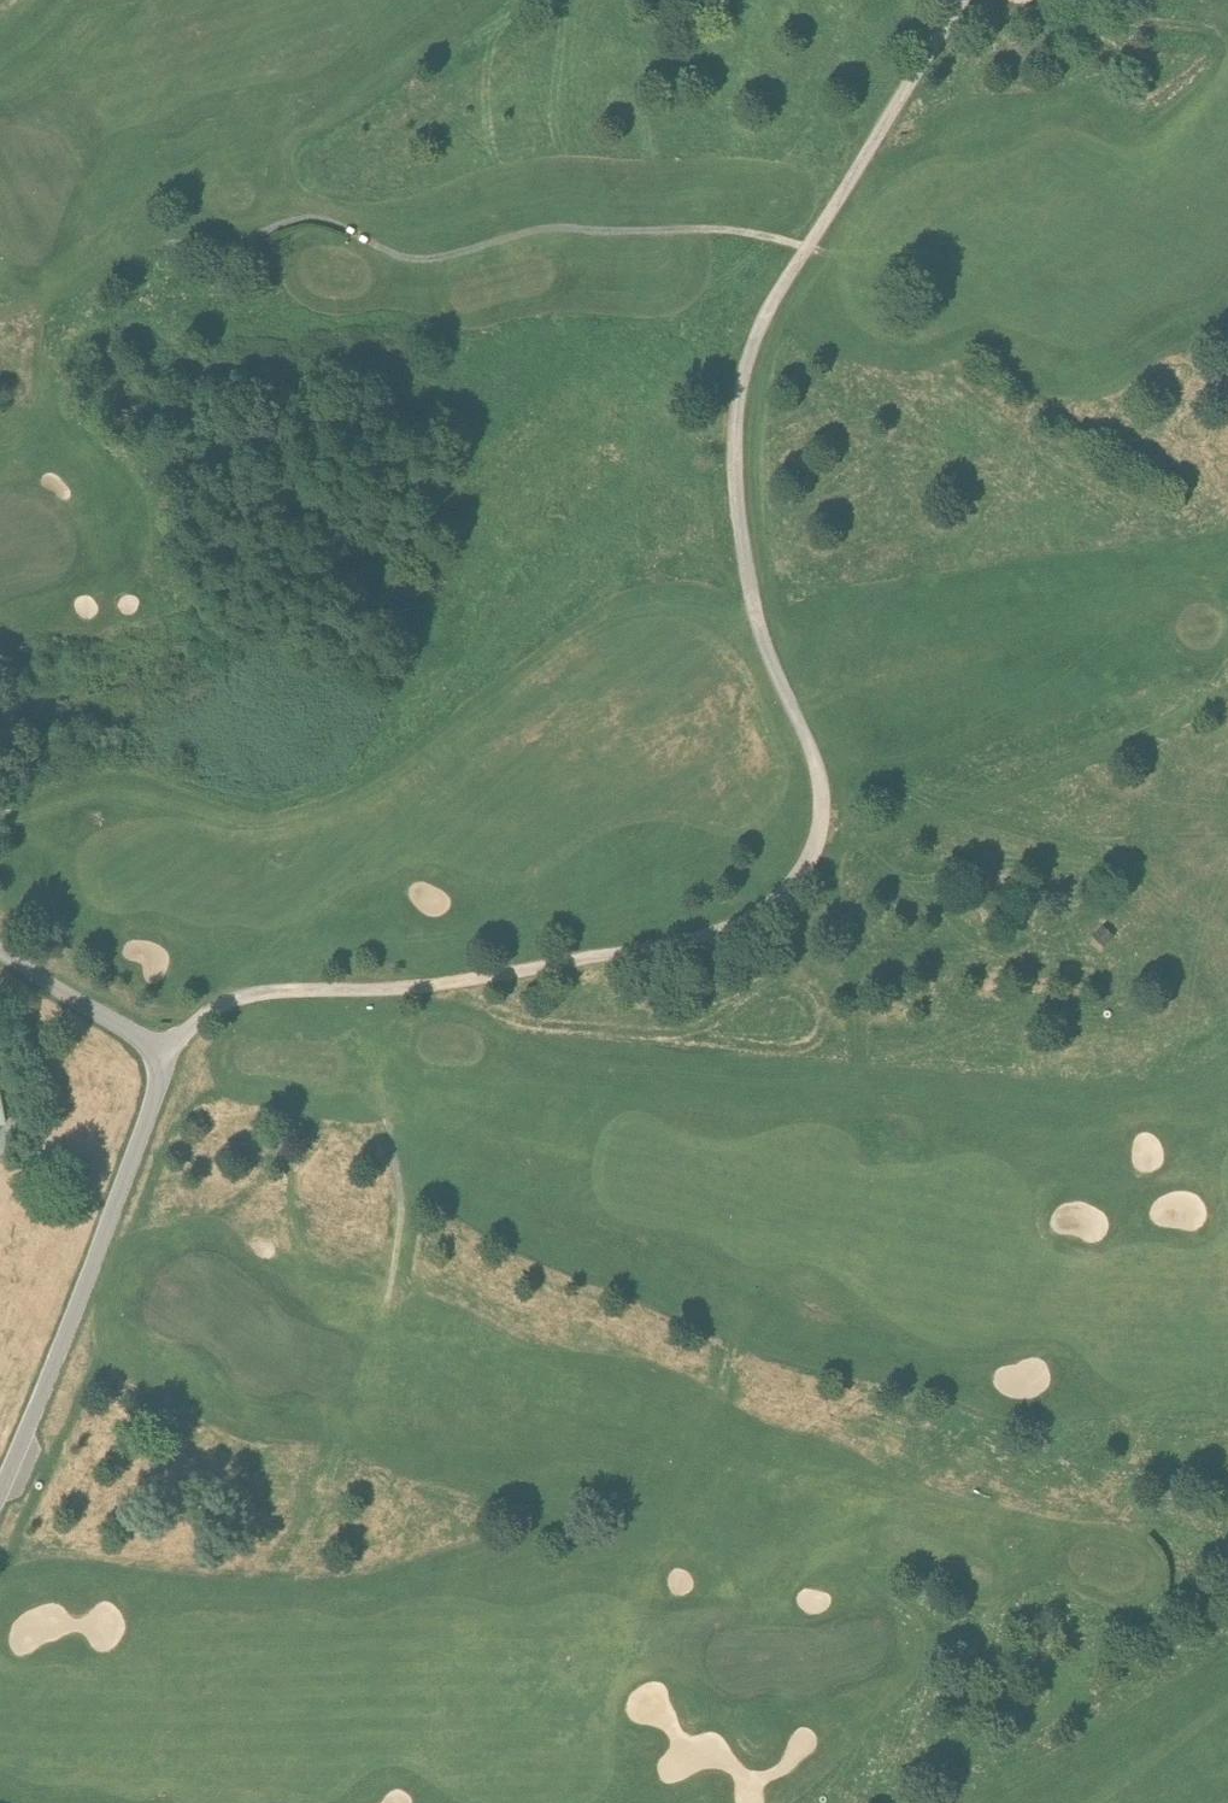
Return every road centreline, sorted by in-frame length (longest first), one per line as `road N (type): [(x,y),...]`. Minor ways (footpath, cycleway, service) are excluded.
road 1 (track): [(810,871),(822,834),(815,758),(757,629),(744,558),(735,450),(744,388),(765,324),(974,0)]
road 2 (track): [(168,1061),(209,1018),(242,1003),(285,994),(428,991),(693,942),(741,926),(810,871)]
road 3 (unclassified): [(0,950),(168,1061),(155,1118),(0,1497)]

